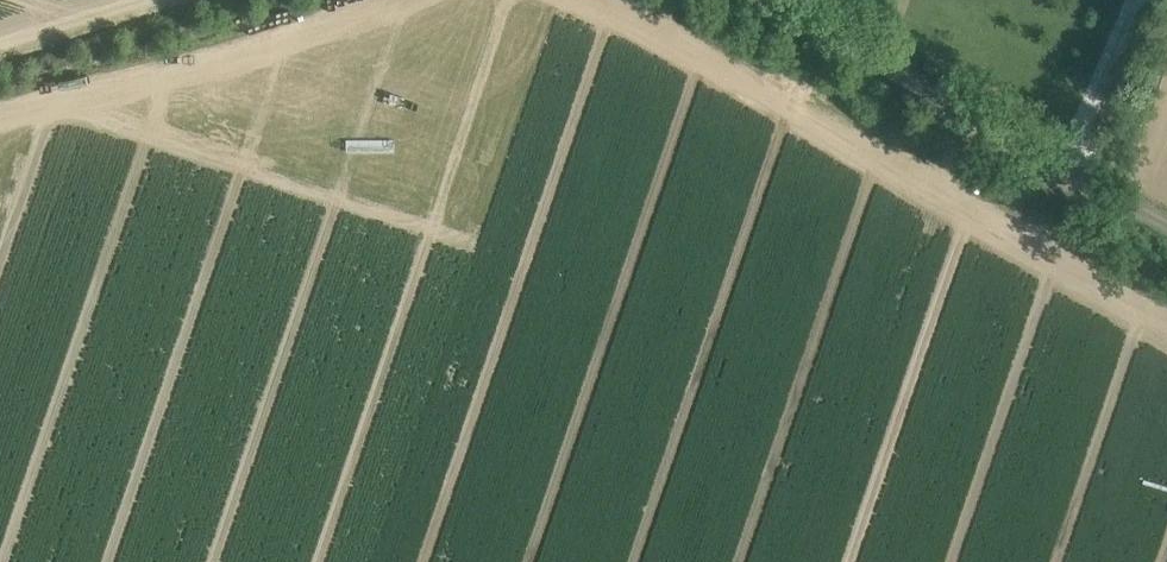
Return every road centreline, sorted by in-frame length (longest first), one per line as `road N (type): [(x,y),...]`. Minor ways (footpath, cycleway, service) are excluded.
road 1 (unclassified): [(1166,212),(793,0)]

